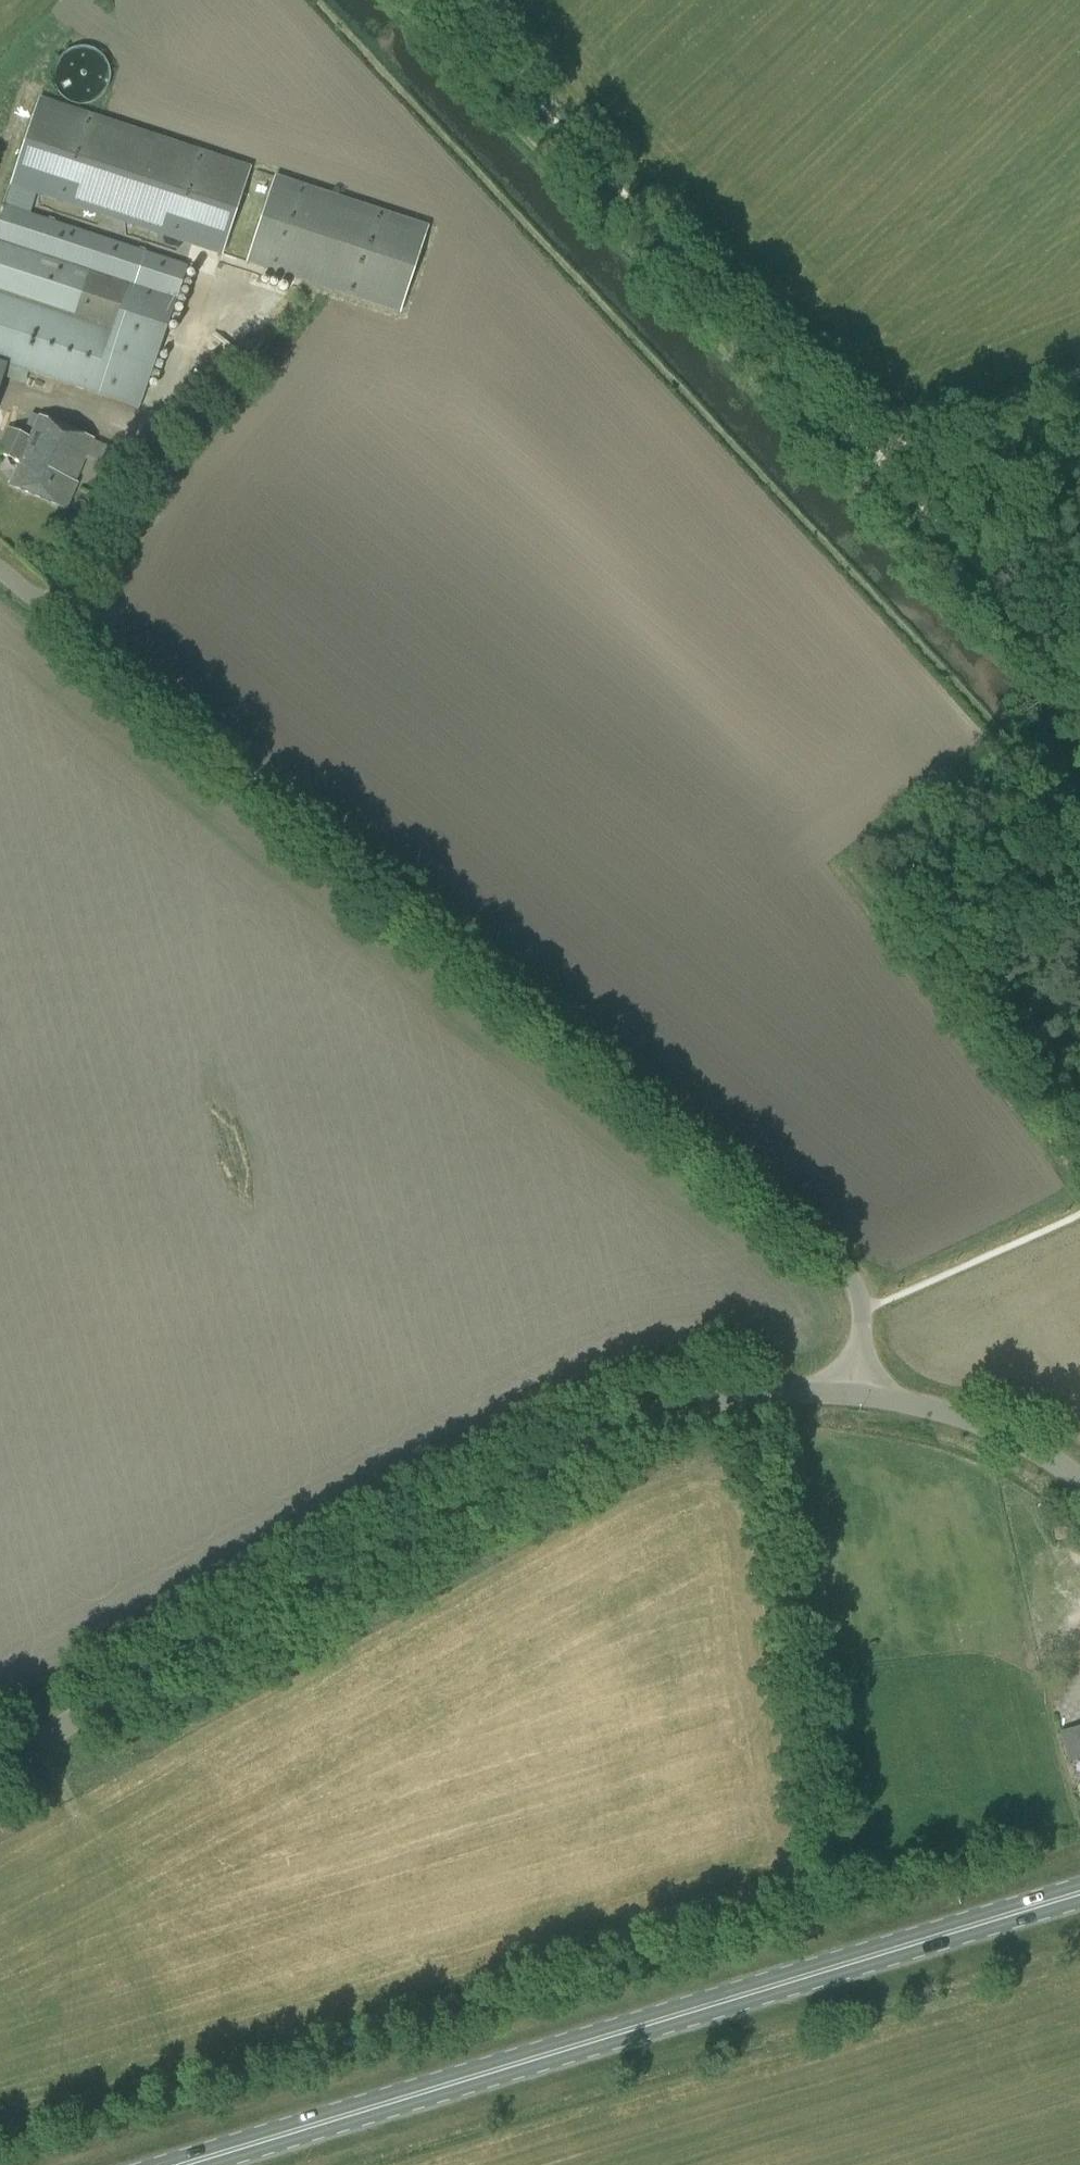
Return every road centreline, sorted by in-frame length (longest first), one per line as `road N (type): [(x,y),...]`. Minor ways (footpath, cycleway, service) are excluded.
road 1 (unclassified): [(859,1394),(859,1290),(821,1243),(0,573)]
road 2 (unclassified): [(0,1772),(257,1620),(632,1426),(724,1399),(859,1394)]
road 3 (track): [(1079,695),(429,0)]
road 4 (primary): [(185,2164),(1079,1893)]
road 5 (unclassified): [(859,1394),(957,1414),(1079,1475)]

